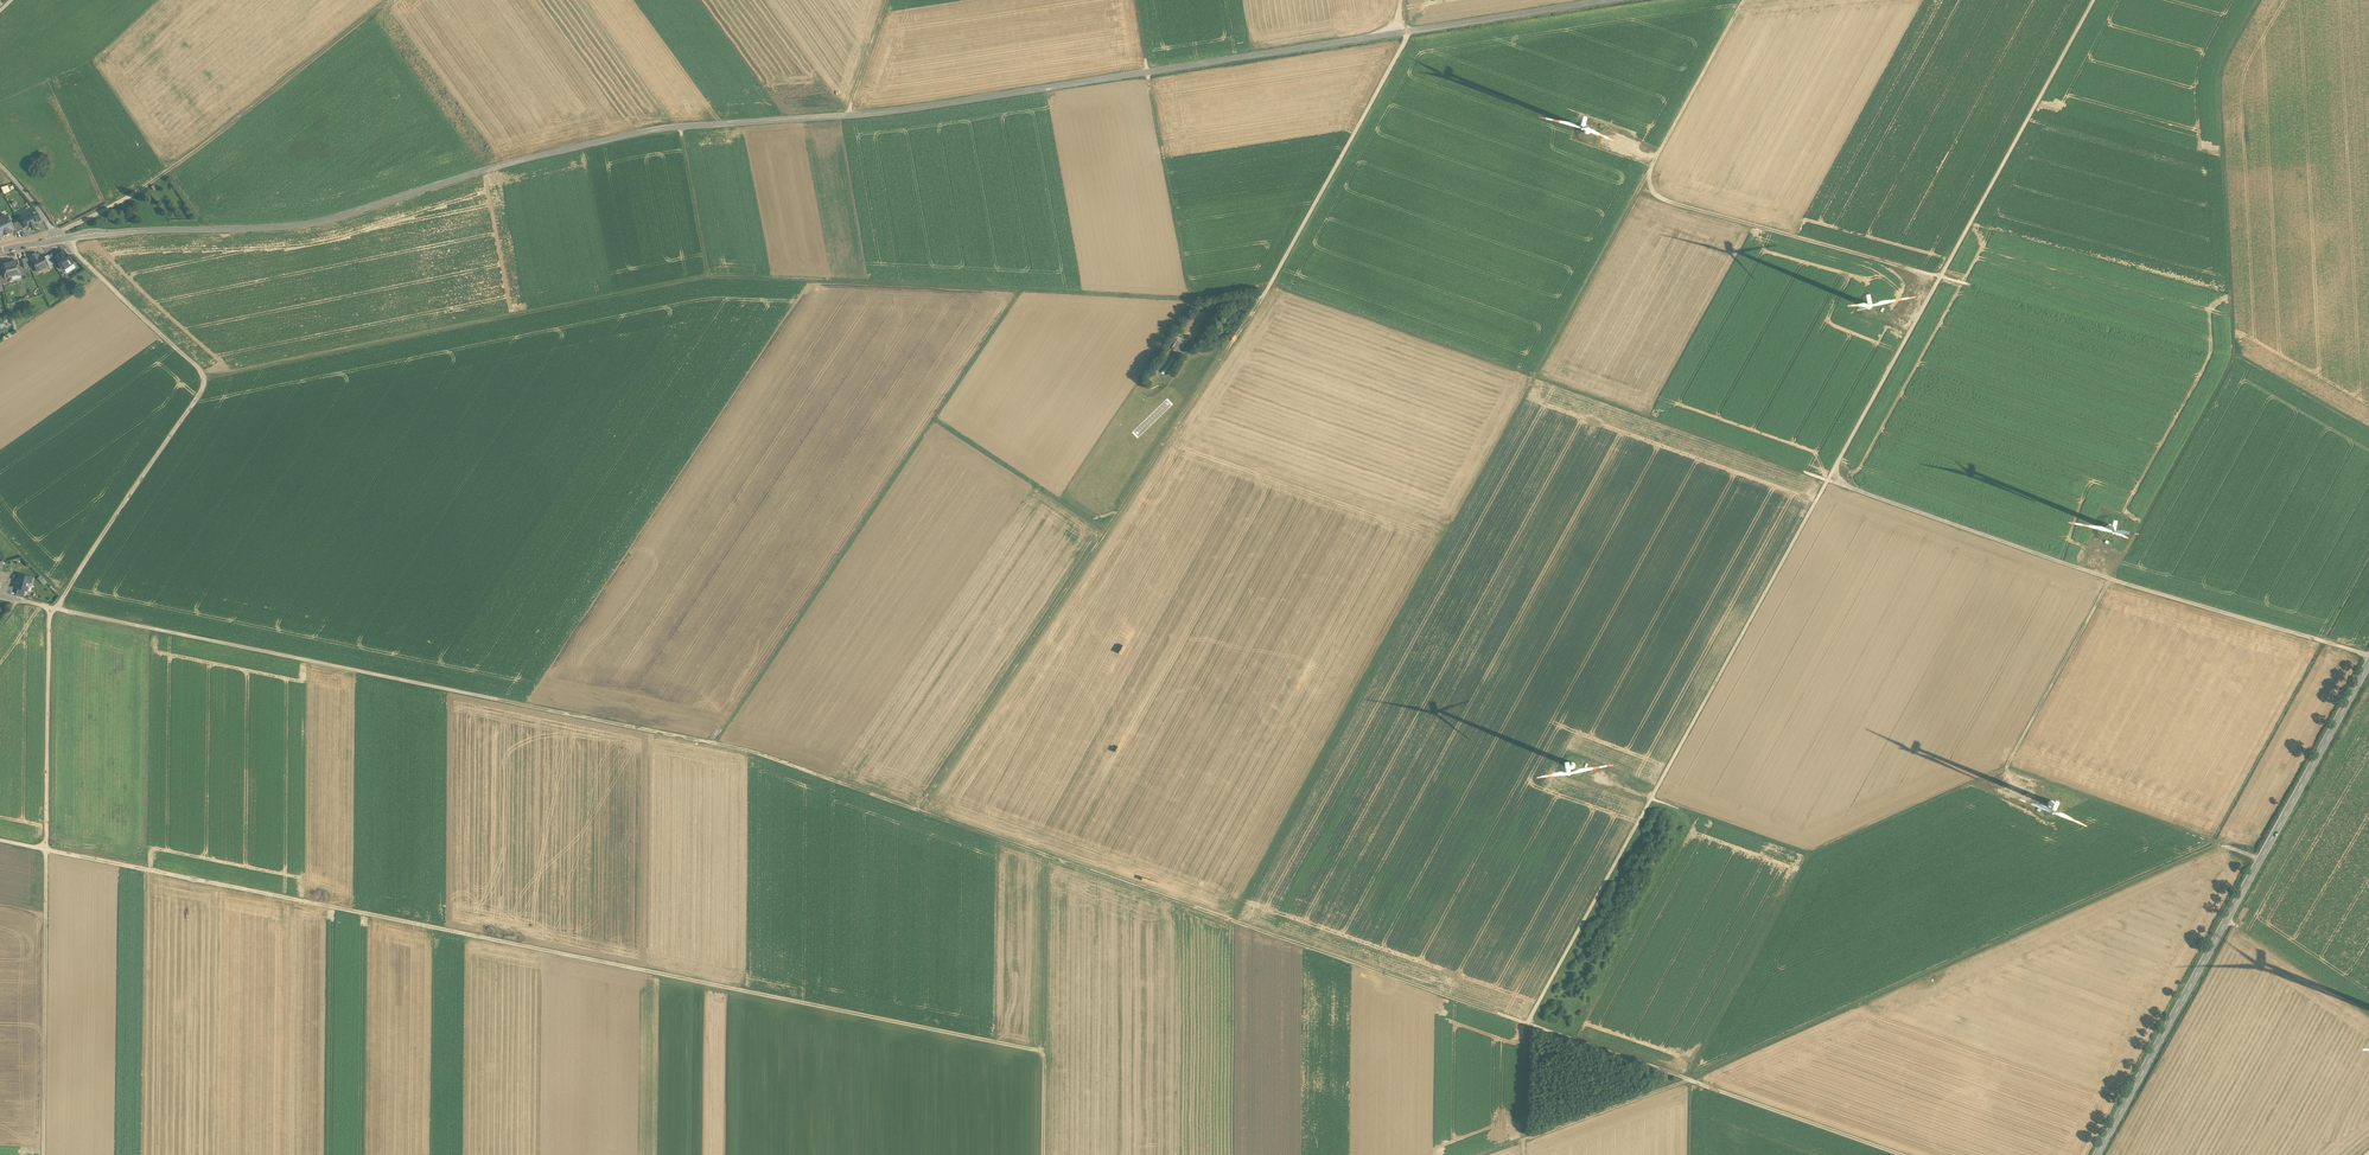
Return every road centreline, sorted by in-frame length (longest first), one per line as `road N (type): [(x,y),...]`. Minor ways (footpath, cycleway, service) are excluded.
road 1 (track): [(1687,1079),(755,752),(56,608),(205,378),(70,238)]
road 2 (tertiary): [(0,250),(89,234),(312,223),(521,159),(648,131),(889,112),(1609,0)]
road 3 (track): [(1523,1154),(1526,1026),(2093,0)]
road 4 (track): [(0,840),(1034,1050),(1045,1045),(1043,1154)]
road 5 (track): [(205,378),(711,277),(1178,299),(1268,288)]
road 6 (track): [(1690,1154),(1696,1077),(2218,843)]
road 7 (track): [(1234,921),(1537,376)]
road 8 (track): [(919,810),(1262,297)]
road 9 (track): [(2368,656),(2091,573),(1829,480)]
road 10 (secondary): [(2097,1154),(2368,663)]
road 11 (track): [(44,1154),(50,607)]
road 12 (track): [(1019,290),(716,744)]
road 13 (track): [(2261,0),(2220,76),(2233,354),(2368,429)]
road 14 (track): [(2218,843),(2008,766),(1811,855)]
road 15 (track): [(391,0),(201,149),(133,194),(54,232)]
road 16 (track): [(1649,172),(1653,189),(1669,201),(1941,276)]
road 17 (track): [(1537,376),(1829,480)]
road 18 (track): [(1192,298),(1137,0)]
road 19 (track): [(2233,354),(1941,276)]
road 20 (track): [(1272,283),(1537,376)]
road 21 (track): [(1811,855),(1687,1079)]
road 22 (track): [(2112,579),(2236,356)]
road 23 (track): [(1687,1079),(1901,1154)]
road 24 (track): [(1745,0),(1636,195)]
road 25 (track): [(1481,1154),(1687,1079)]
road 26 (track): [(2008,766),(2109,578)]
road 27 (track): [(934,419),(1108,531)]
road 28 (track): [(1537,376),(1636,195)]
road 29 (track): [(1045,1045),(1046,856)]
road 30 (track): [(1652,799),(1811,855)]
road 31 (track): [(2227,921),(2368,1013)]
road 32 (track): [(1983,949),(1920,805)]
road 33 (track): [(681,127),(710,277)]
road 34 (track): [(889,0),(850,115)]

